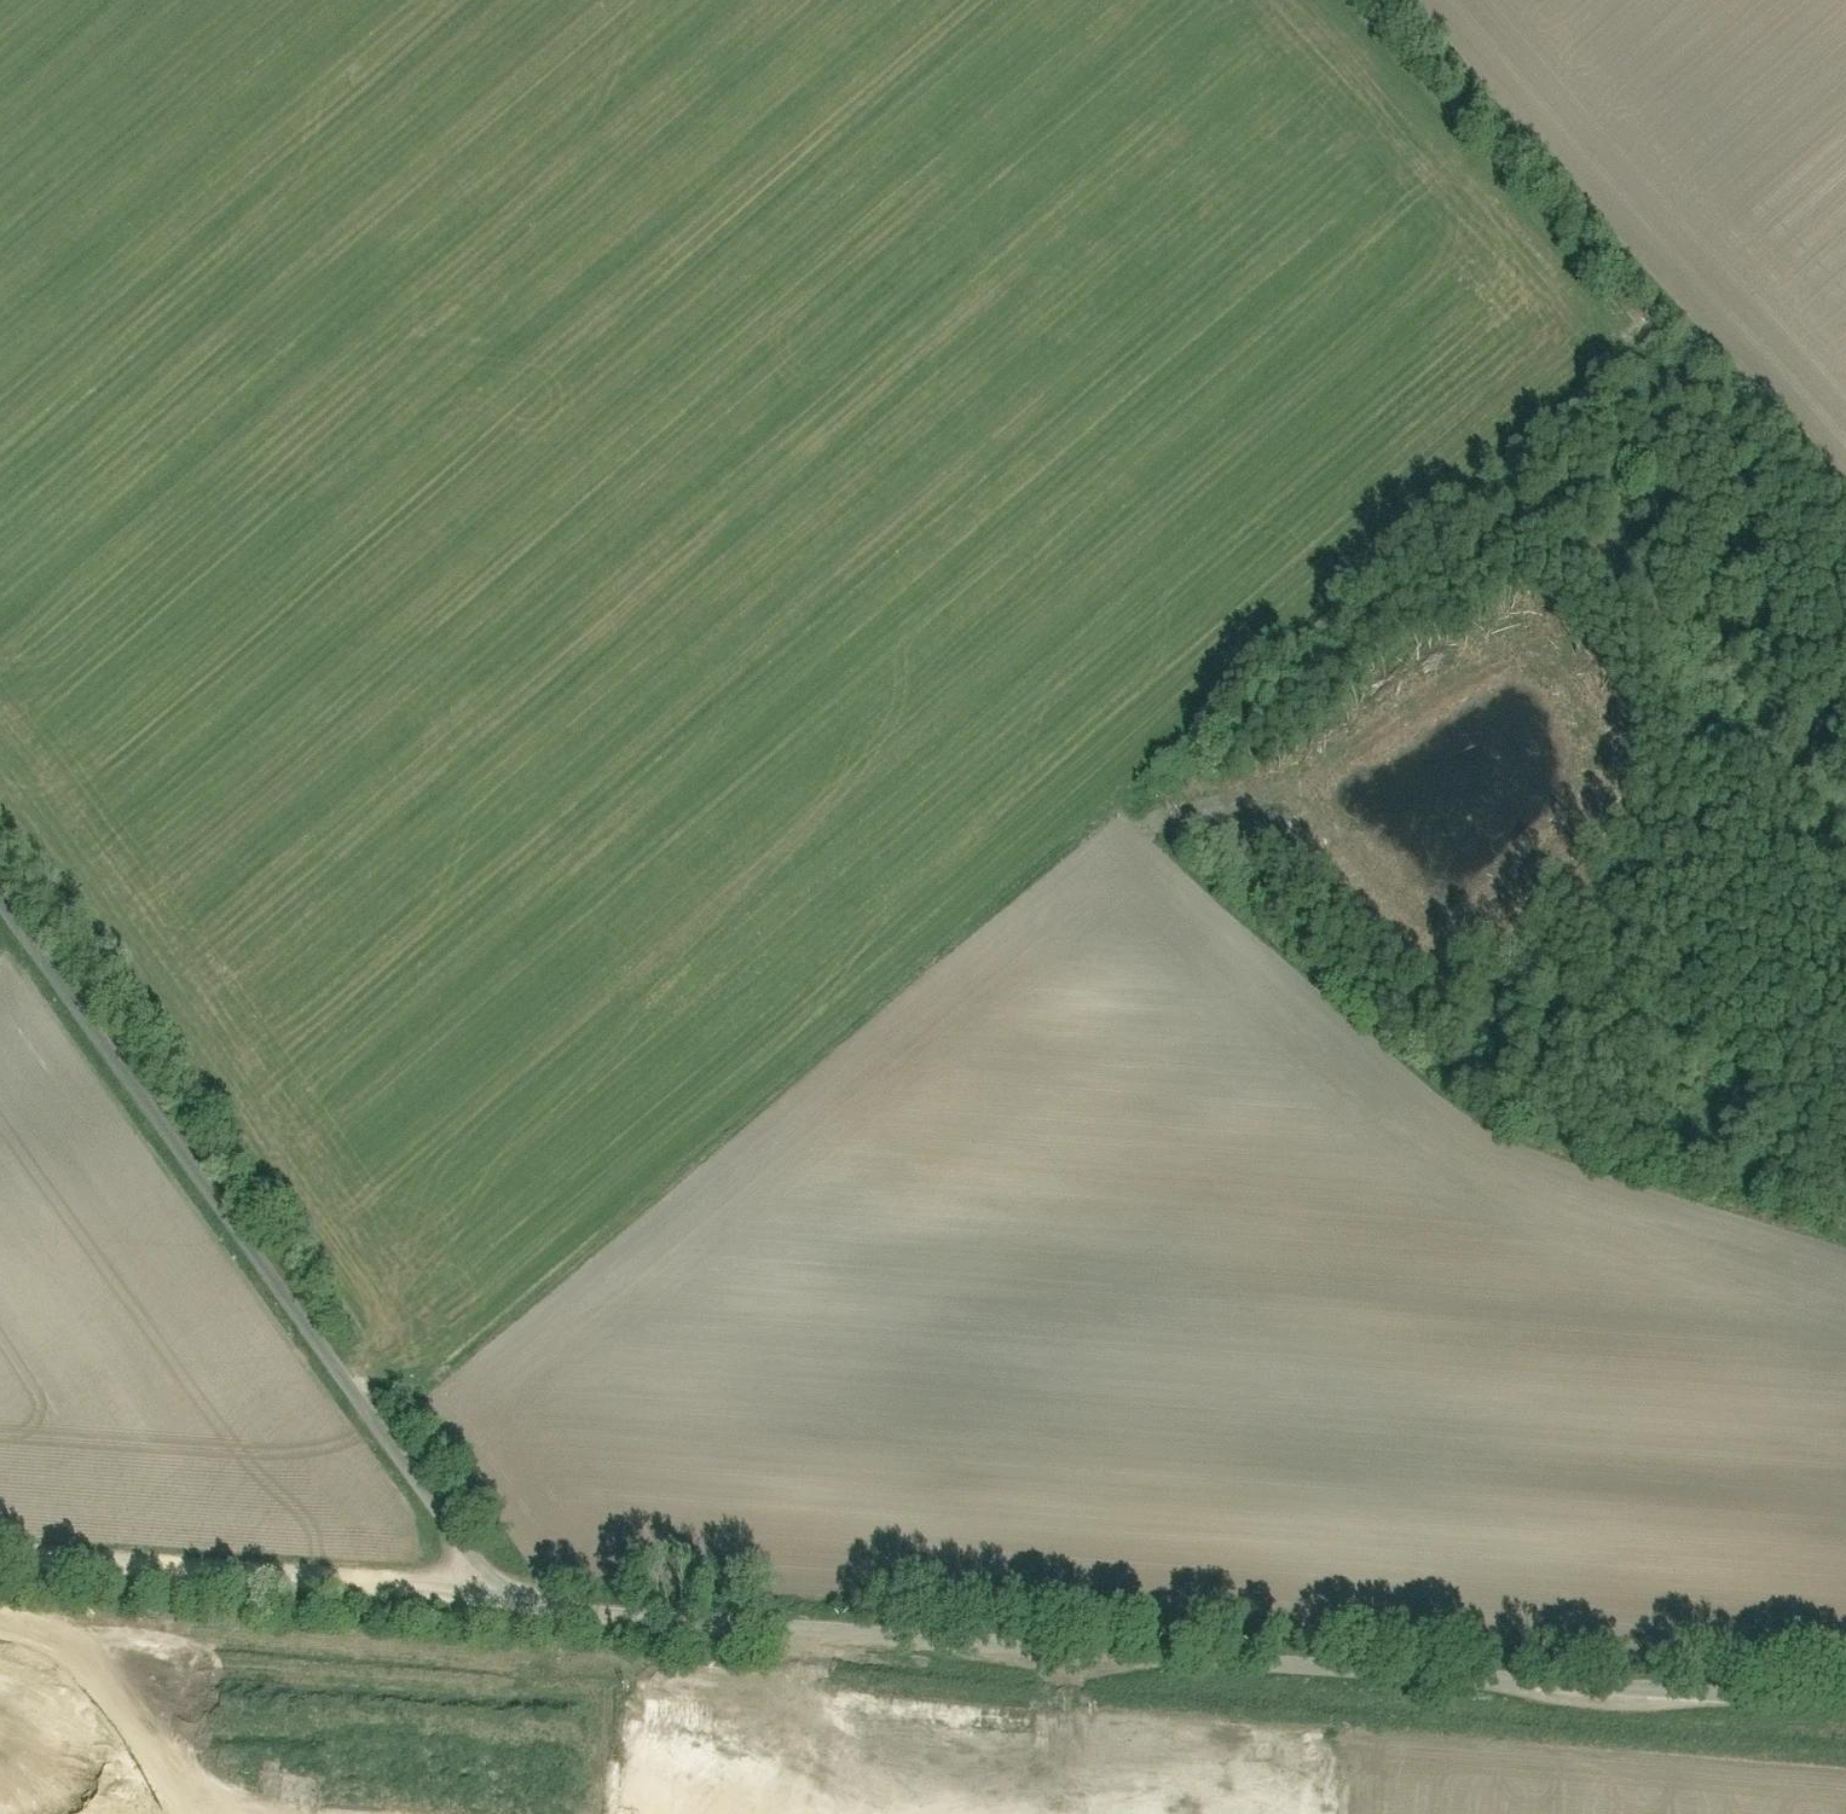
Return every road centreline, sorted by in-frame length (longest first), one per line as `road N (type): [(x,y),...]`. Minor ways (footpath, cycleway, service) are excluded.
road 1 (unclassified): [(1845,1694),(515,1592),(451,1533),(0,904)]
road 2 (track): [(515,1592),(0,1557)]

